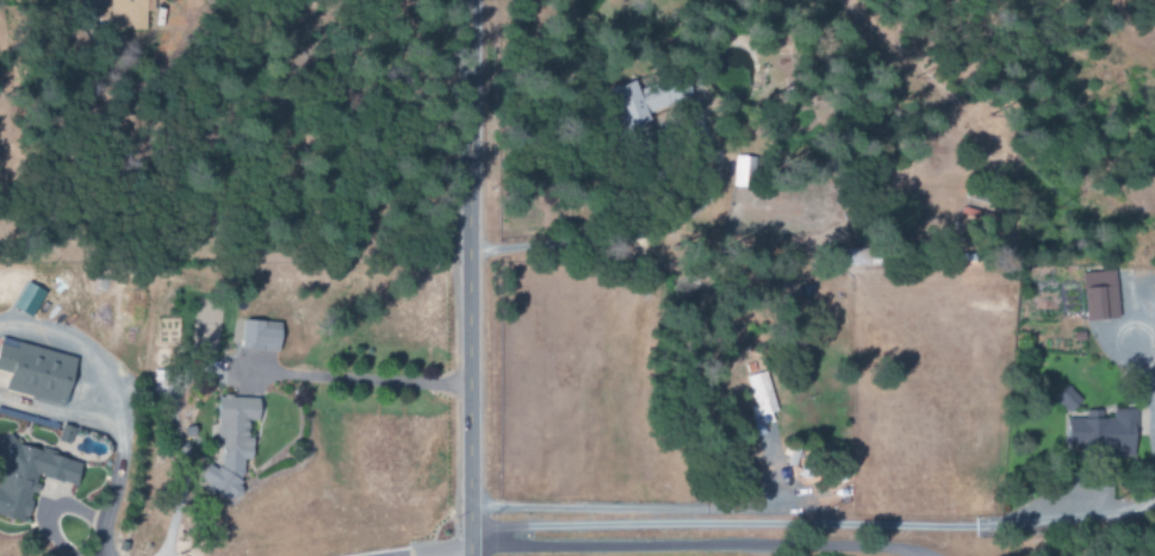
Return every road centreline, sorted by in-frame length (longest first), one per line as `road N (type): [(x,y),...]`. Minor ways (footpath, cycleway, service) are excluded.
road 1 (residential): [(467,0),(468,555)]

